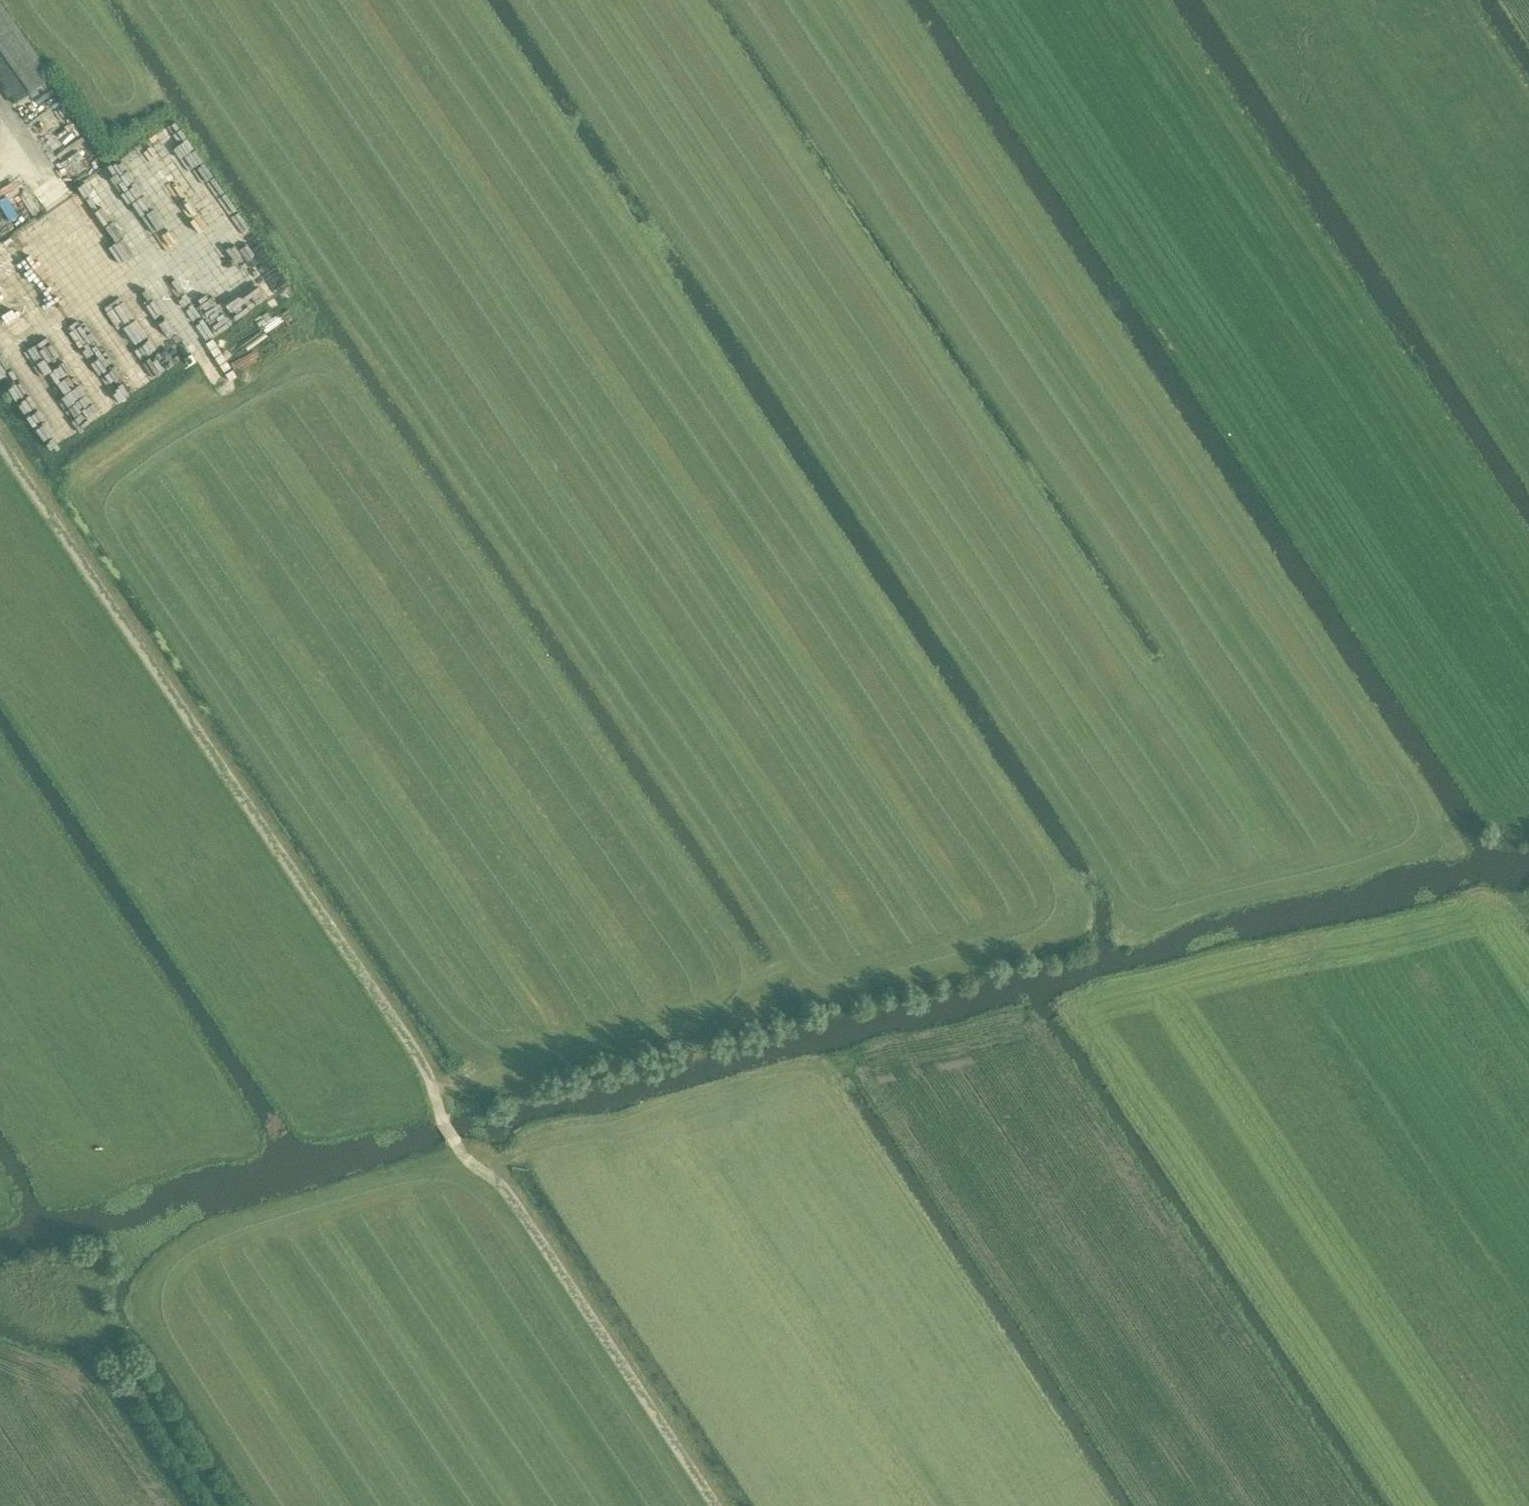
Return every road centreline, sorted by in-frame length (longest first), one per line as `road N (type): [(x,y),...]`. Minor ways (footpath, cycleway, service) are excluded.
road 1 (track): [(0,441),(429,1073),(457,1145),(520,1210),(716,1505)]
road 2 (track): [(1528,901),(1295,950)]

